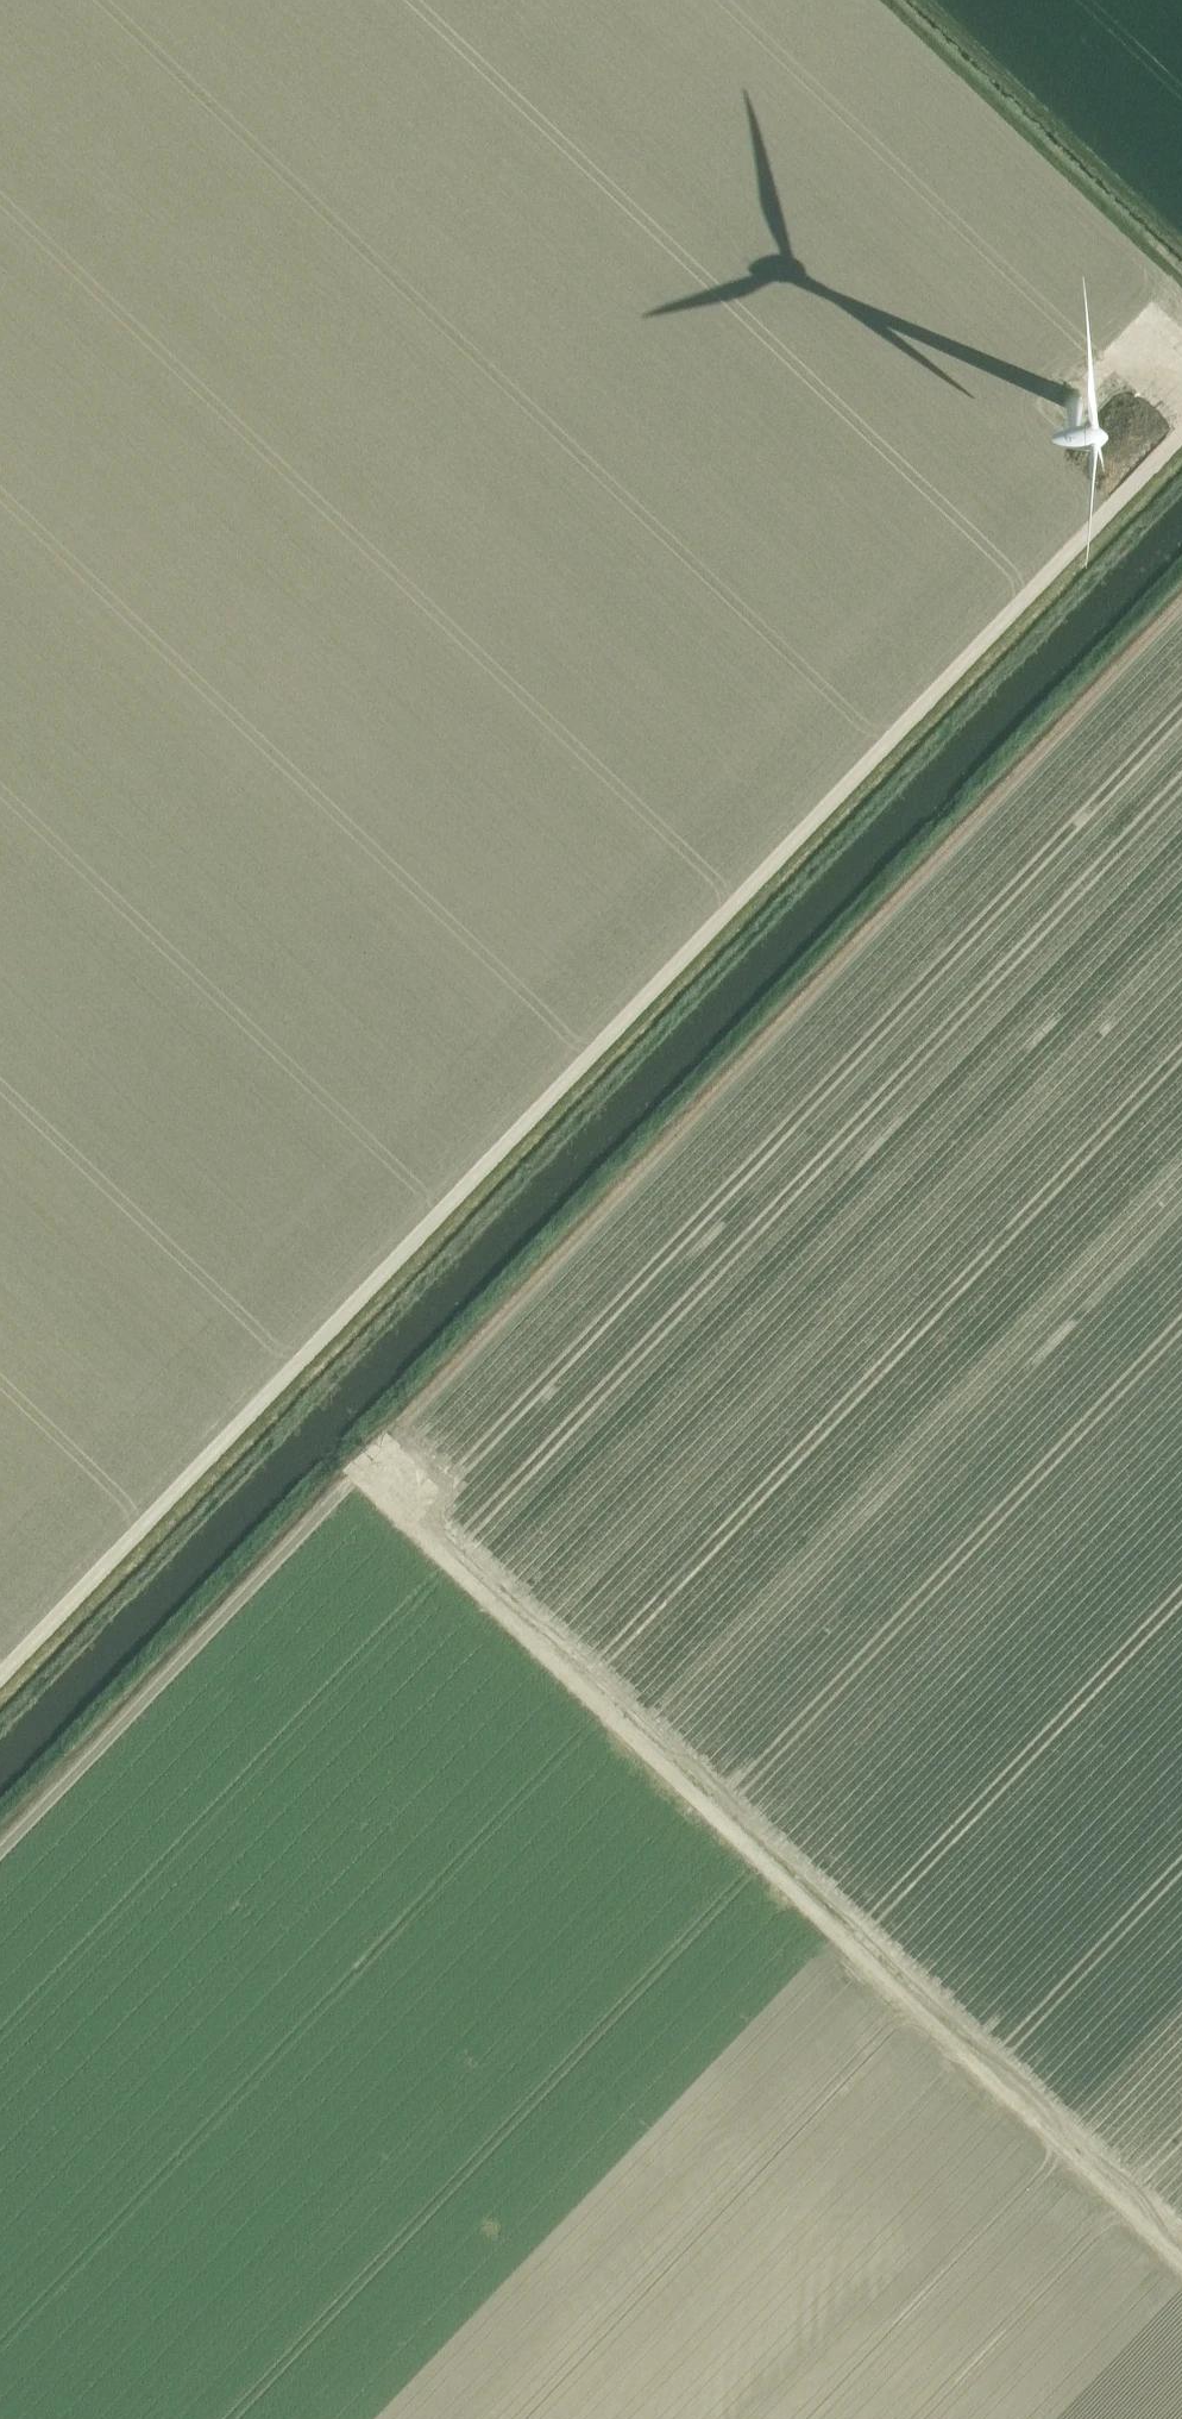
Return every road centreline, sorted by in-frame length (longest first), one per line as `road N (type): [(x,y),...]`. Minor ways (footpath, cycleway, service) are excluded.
road 1 (track): [(1181,431),(0,1677)]

